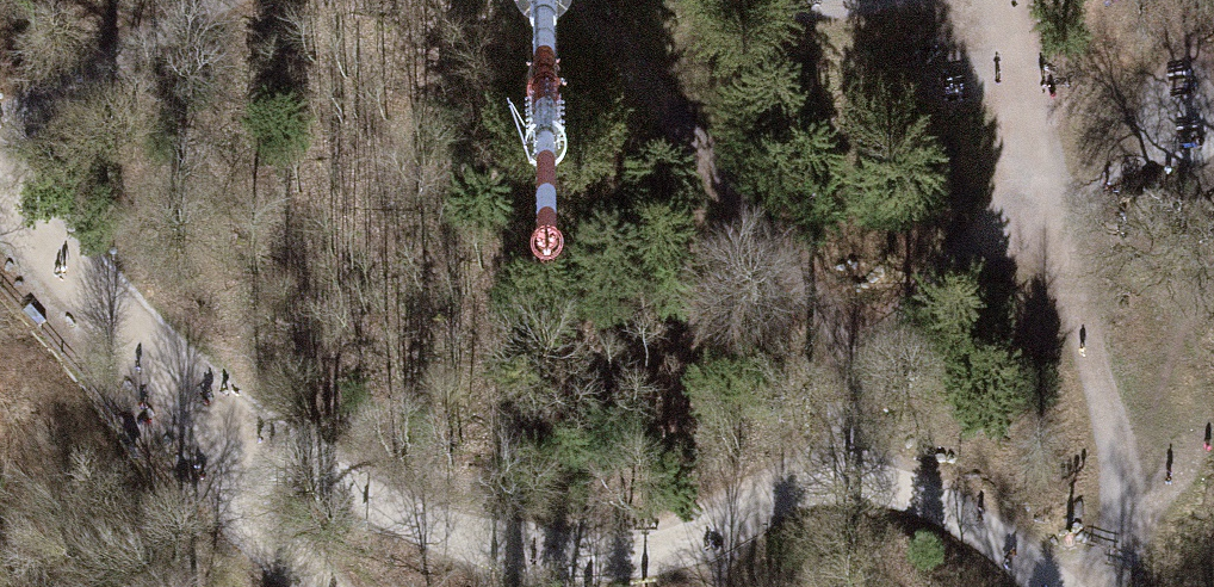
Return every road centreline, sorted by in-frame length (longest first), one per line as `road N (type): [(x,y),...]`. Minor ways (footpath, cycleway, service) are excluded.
road 1 (track): [(176,404),(402,515),(489,546),(584,561),(732,519)]
road 2 (track): [(852,478),(825,388),(646,91),(572,0)]
road 3 (track): [(1103,586),(1099,548),(1128,555),(1112,433),(1032,155)]
road 4 (track): [(852,478),(866,394),(1032,155)]
road 5 (track): [(0,193),(176,404)]
road 6 (track): [(0,116),(228,0)]
road 7 (track): [(852,478),(944,506),(1052,586)]
road 8 (track): [(309,586),(255,540),(176,404)]
road 9 (track): [(1032,155),(1001,0)]
road 10 (track): [(732,519),(852,478)]

